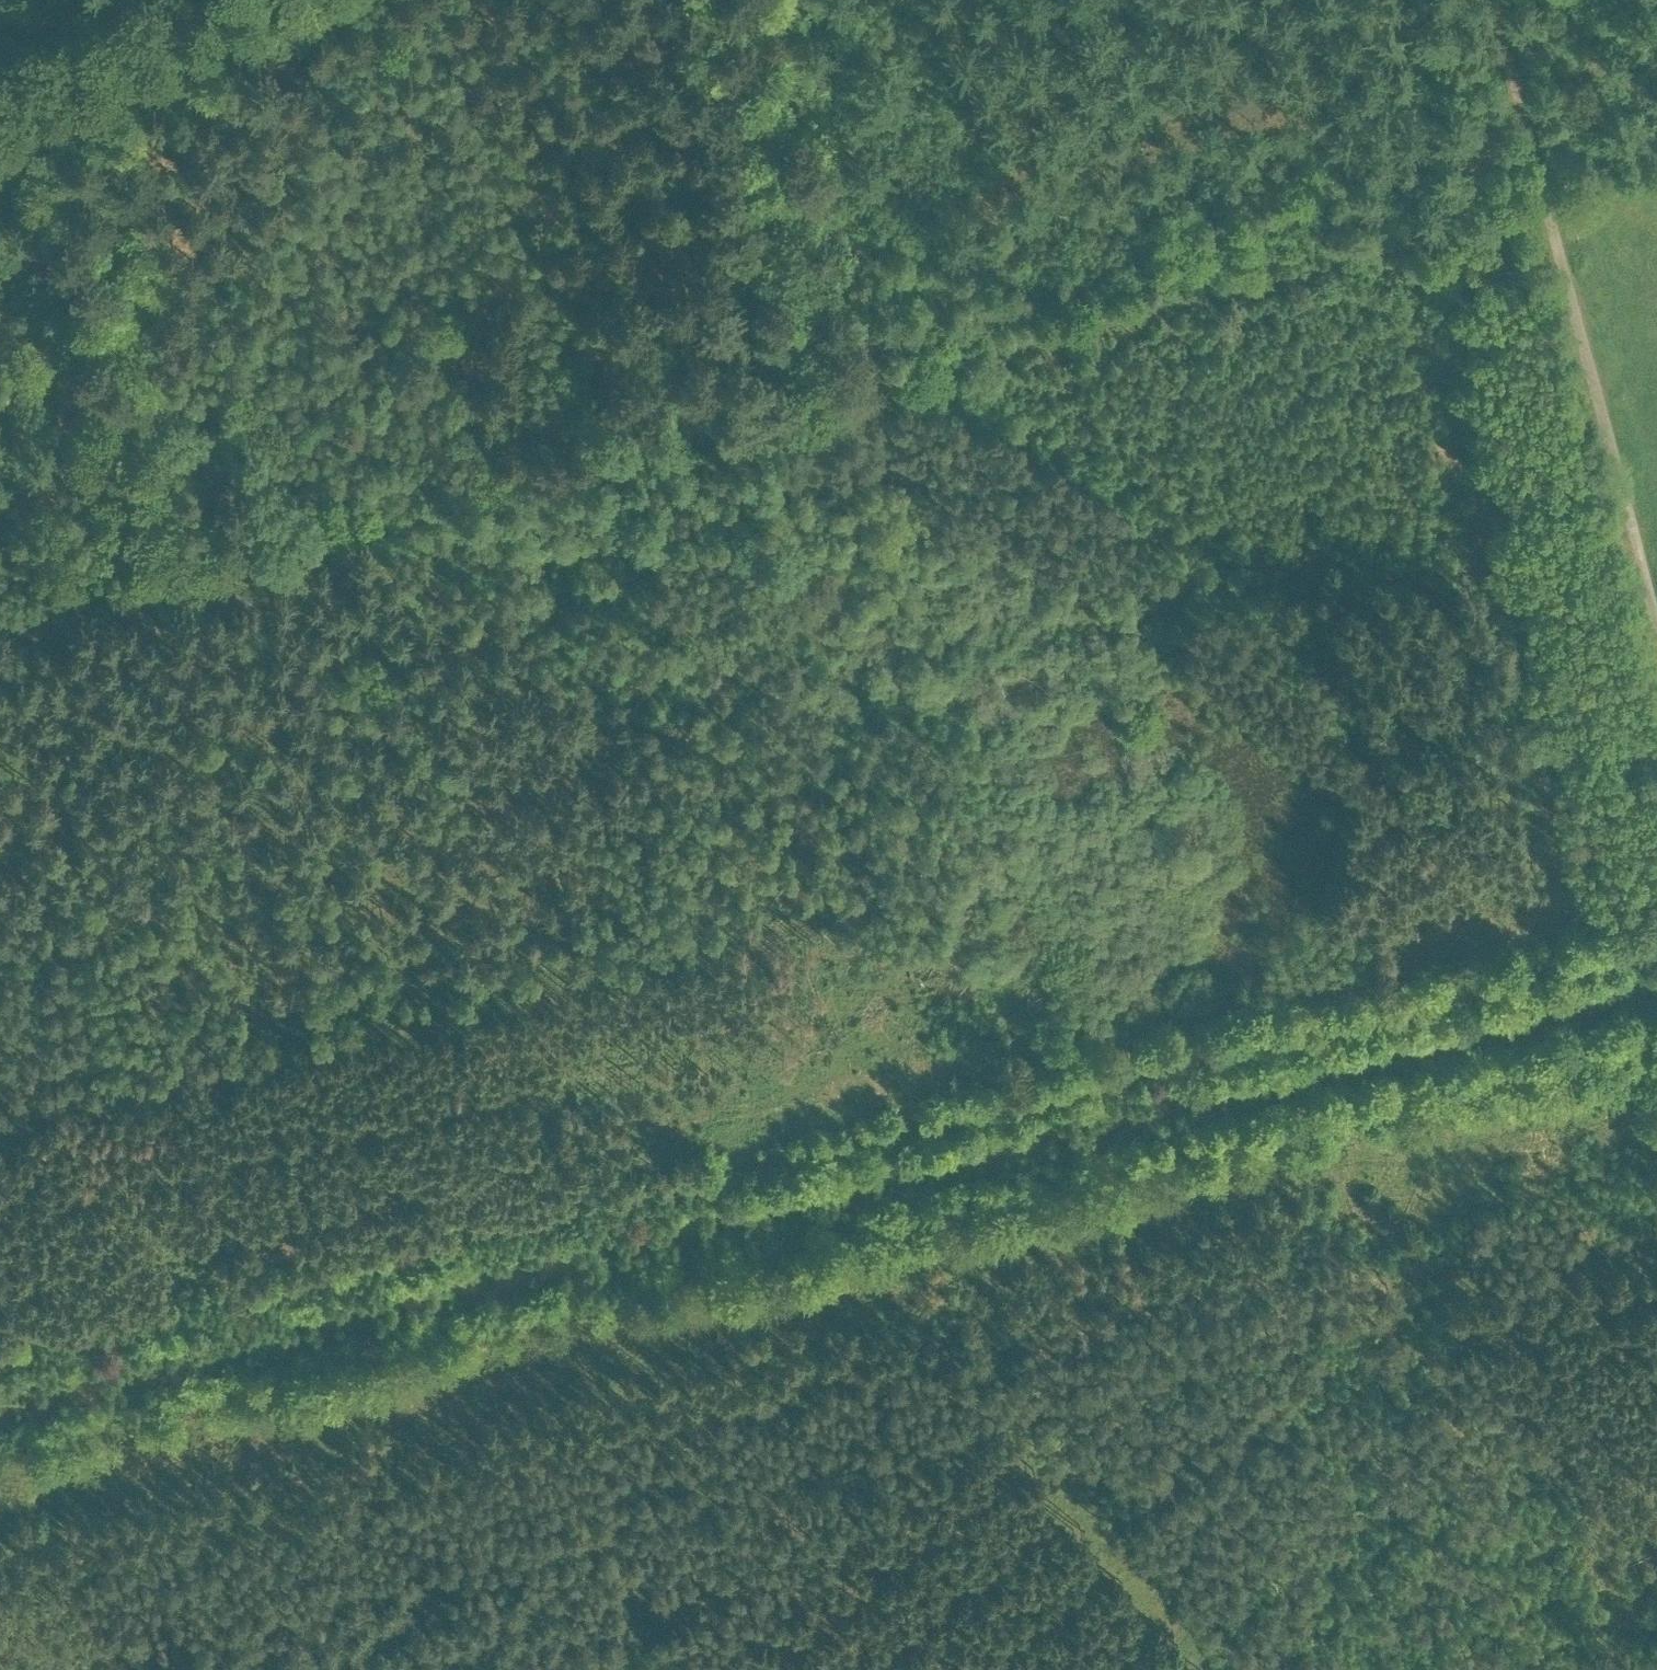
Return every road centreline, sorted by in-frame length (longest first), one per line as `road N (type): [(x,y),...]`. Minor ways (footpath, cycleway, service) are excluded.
road 1 (track): [(0,1446),(615,1292),(1656,1050)]
road 2 (track): [(0,670),(267,604),(273,594),(265,551),(274,537),(1546,205)]
road 3 (unclassified): [(1656,630),(1492,0)]
road 4 (track): [(0,106),(246,0)]

